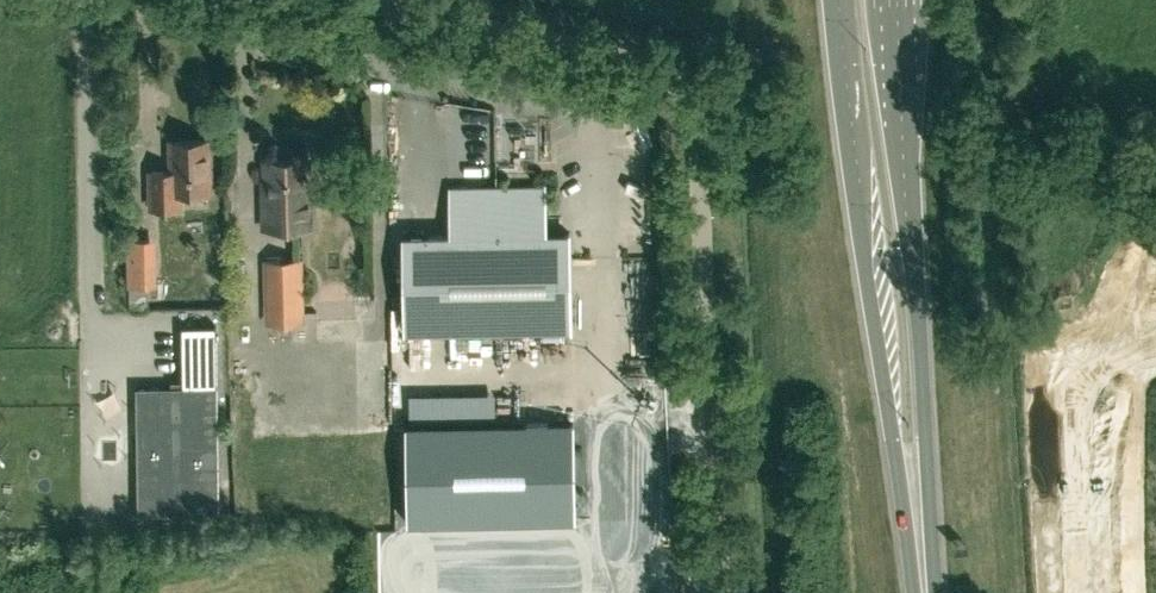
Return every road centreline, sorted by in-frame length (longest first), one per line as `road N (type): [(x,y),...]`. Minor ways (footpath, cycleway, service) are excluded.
road 1 (unclassified): [(724,592),(697,144),(684,93),(638,63),(341,0)]
road 2 (primary): [(838,0),(862,260),(922,571)]
road 3 (primary): [(922,571),(924,404),(899,0)]

